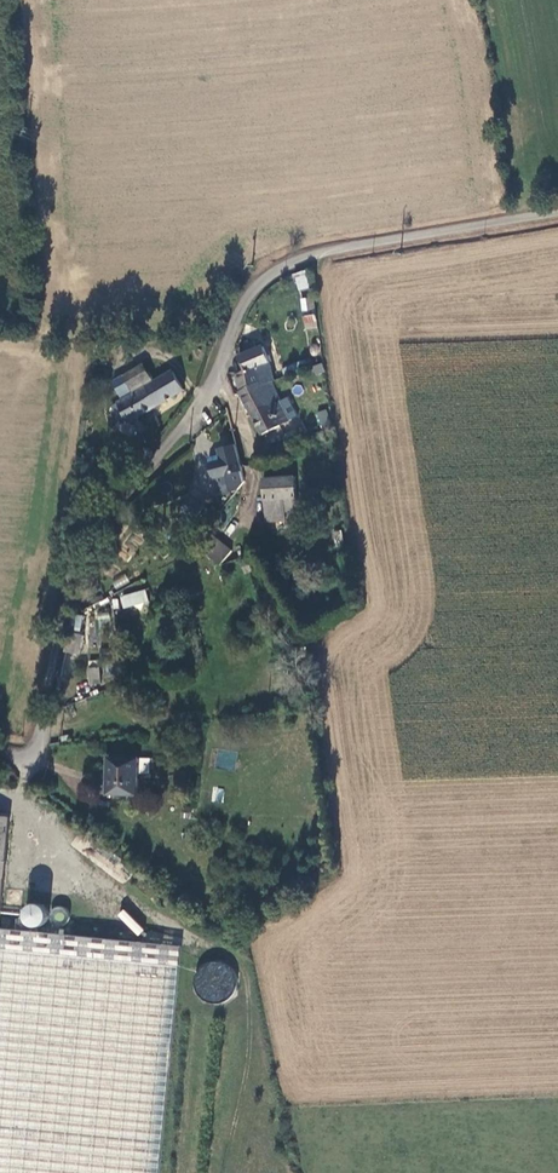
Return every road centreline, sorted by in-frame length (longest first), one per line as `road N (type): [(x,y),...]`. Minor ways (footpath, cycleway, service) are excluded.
road 1 (unclassified): [(0,752),(33,749),(79,558),(201,404),(250,293),(273,270),(306,256),(557,210)]
road 2 (track): [(223,1172),(250,1053),(247,987)]
road 3 (track): [(184,981),(199,955),(219,950),(237,958),(247,976),(243,997),(218,1012),(198,1007),(186,991)]

